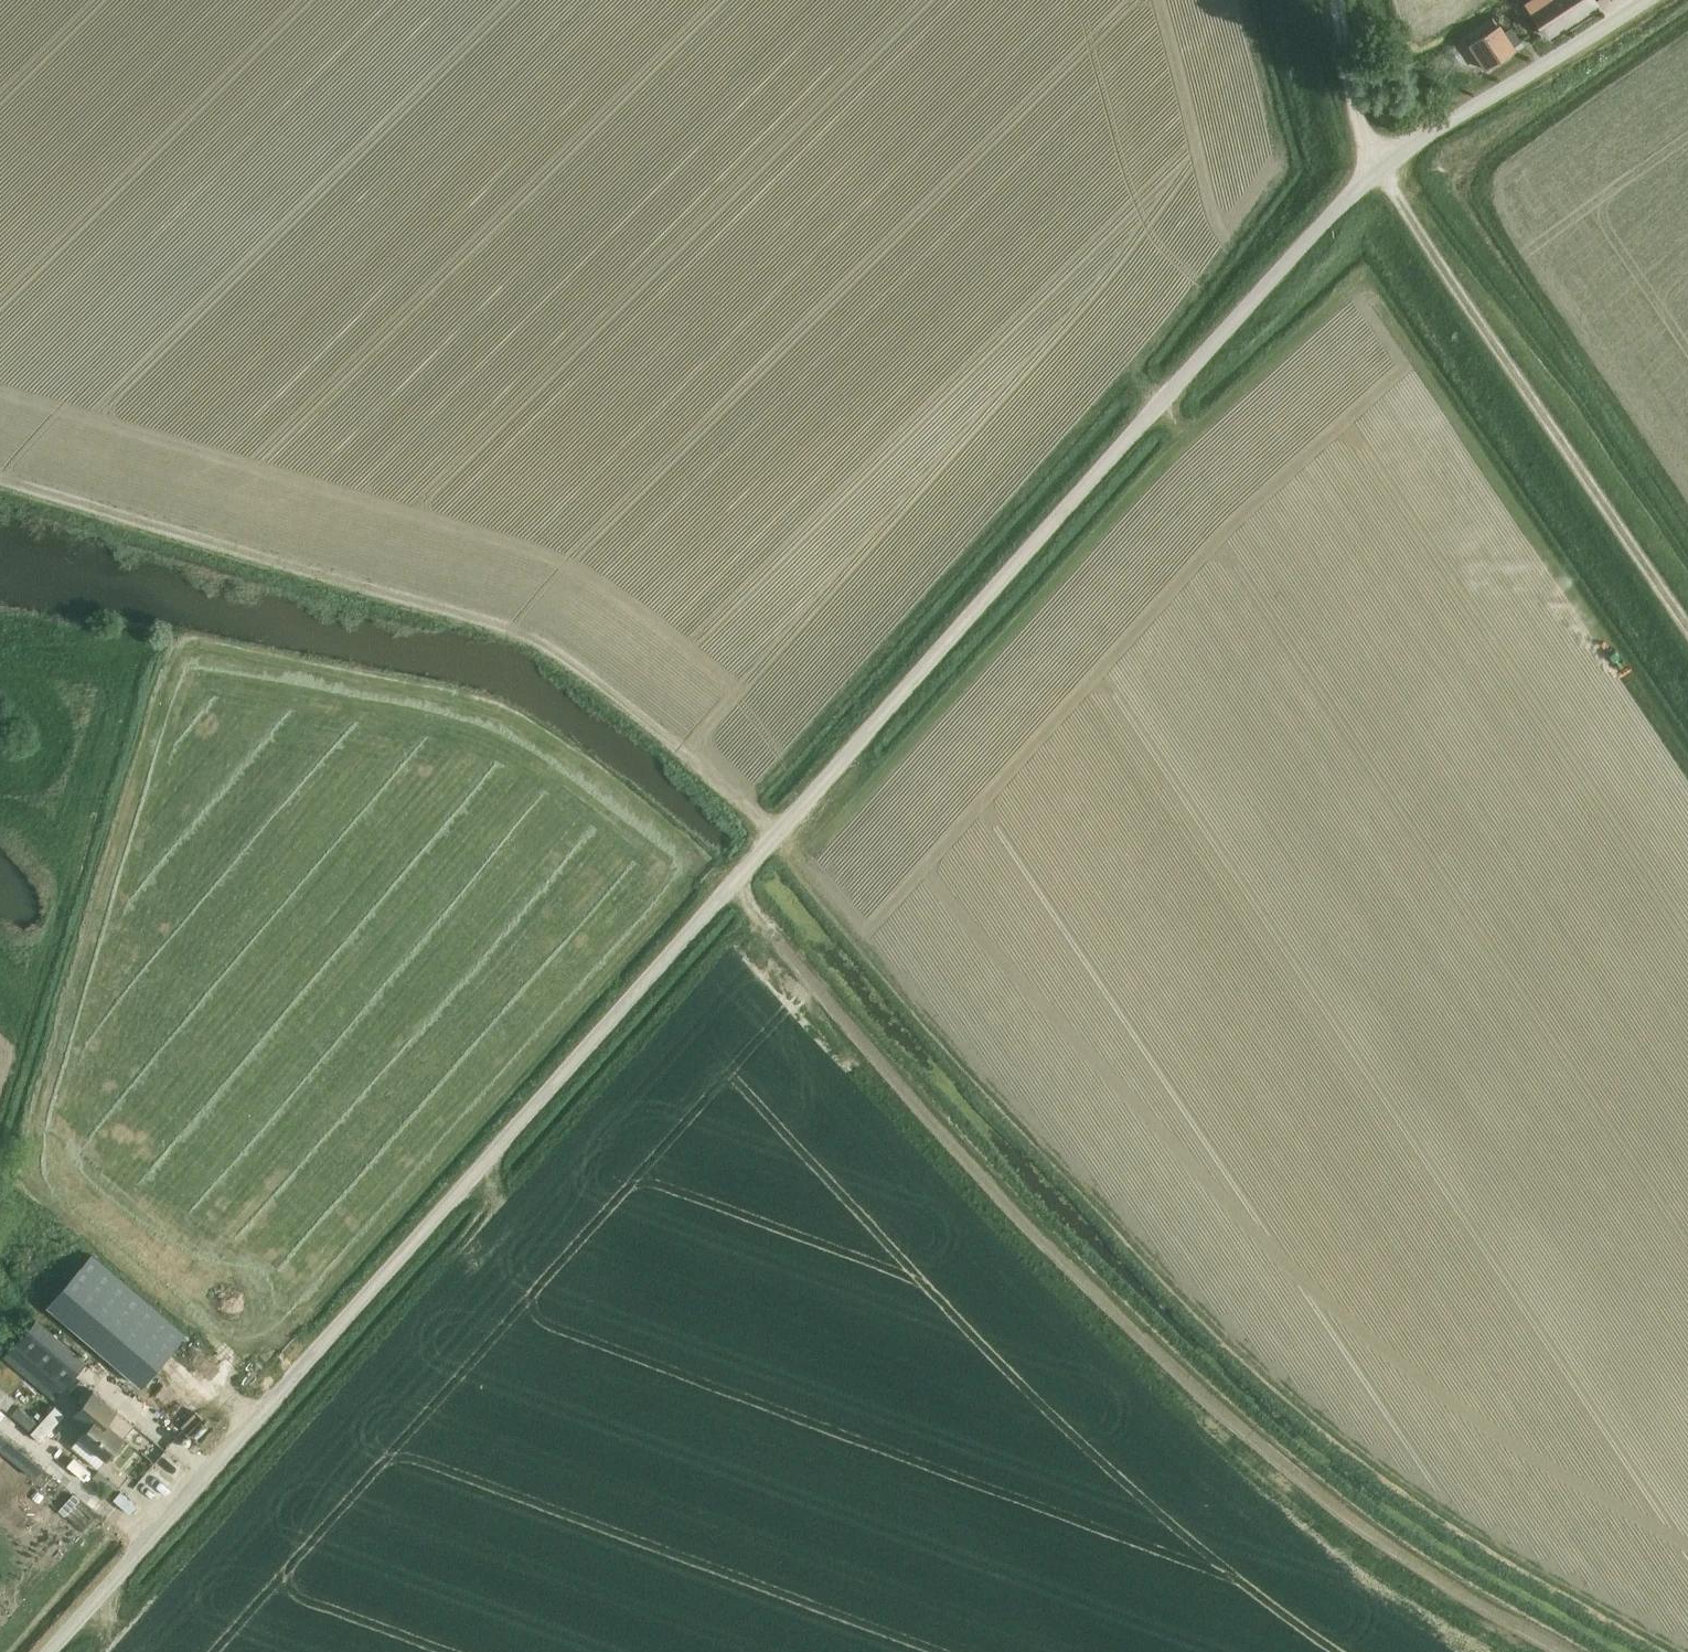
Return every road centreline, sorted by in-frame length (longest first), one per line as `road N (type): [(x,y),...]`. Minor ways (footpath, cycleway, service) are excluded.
road 1 (unclassified): [(55,1651),(1380,168),(1654,0)]
road 2 (track): [(1333,0),(1338,48),(1380,168),(1687,645)]

